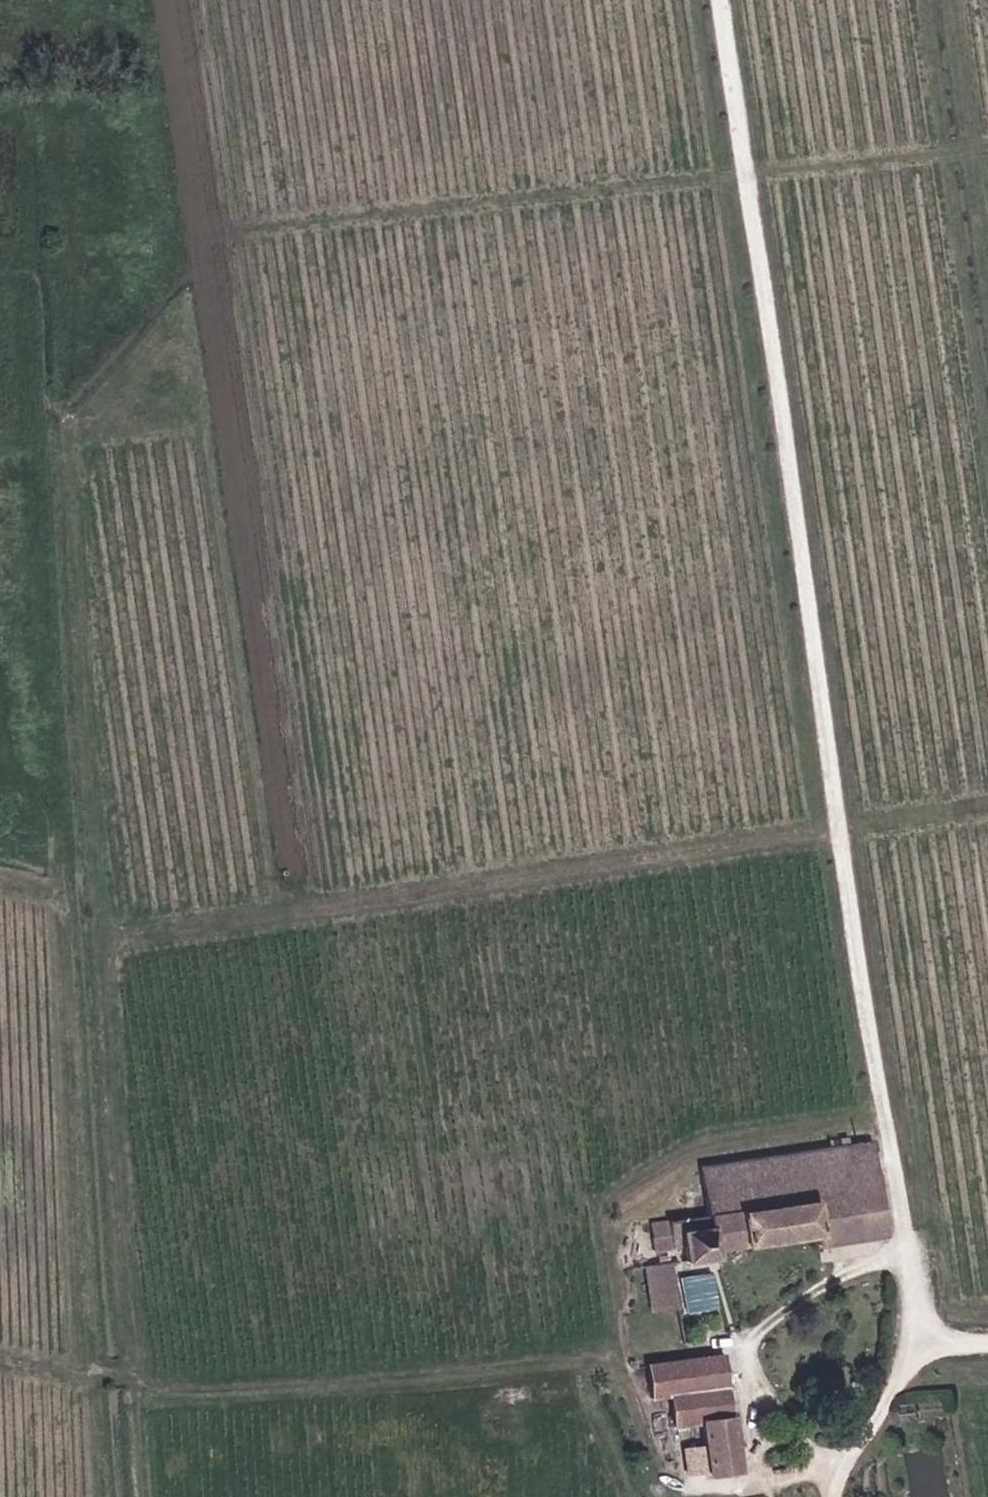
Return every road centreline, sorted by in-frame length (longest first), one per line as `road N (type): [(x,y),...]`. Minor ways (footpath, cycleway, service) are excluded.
road 1 (track): [(726,0),(926,1342),(897,1407),(841,1476),(839,1496)]
road 2 (track): [(914,1244),(860,1269),(754,1341),(786,1428),(841,1476)]

